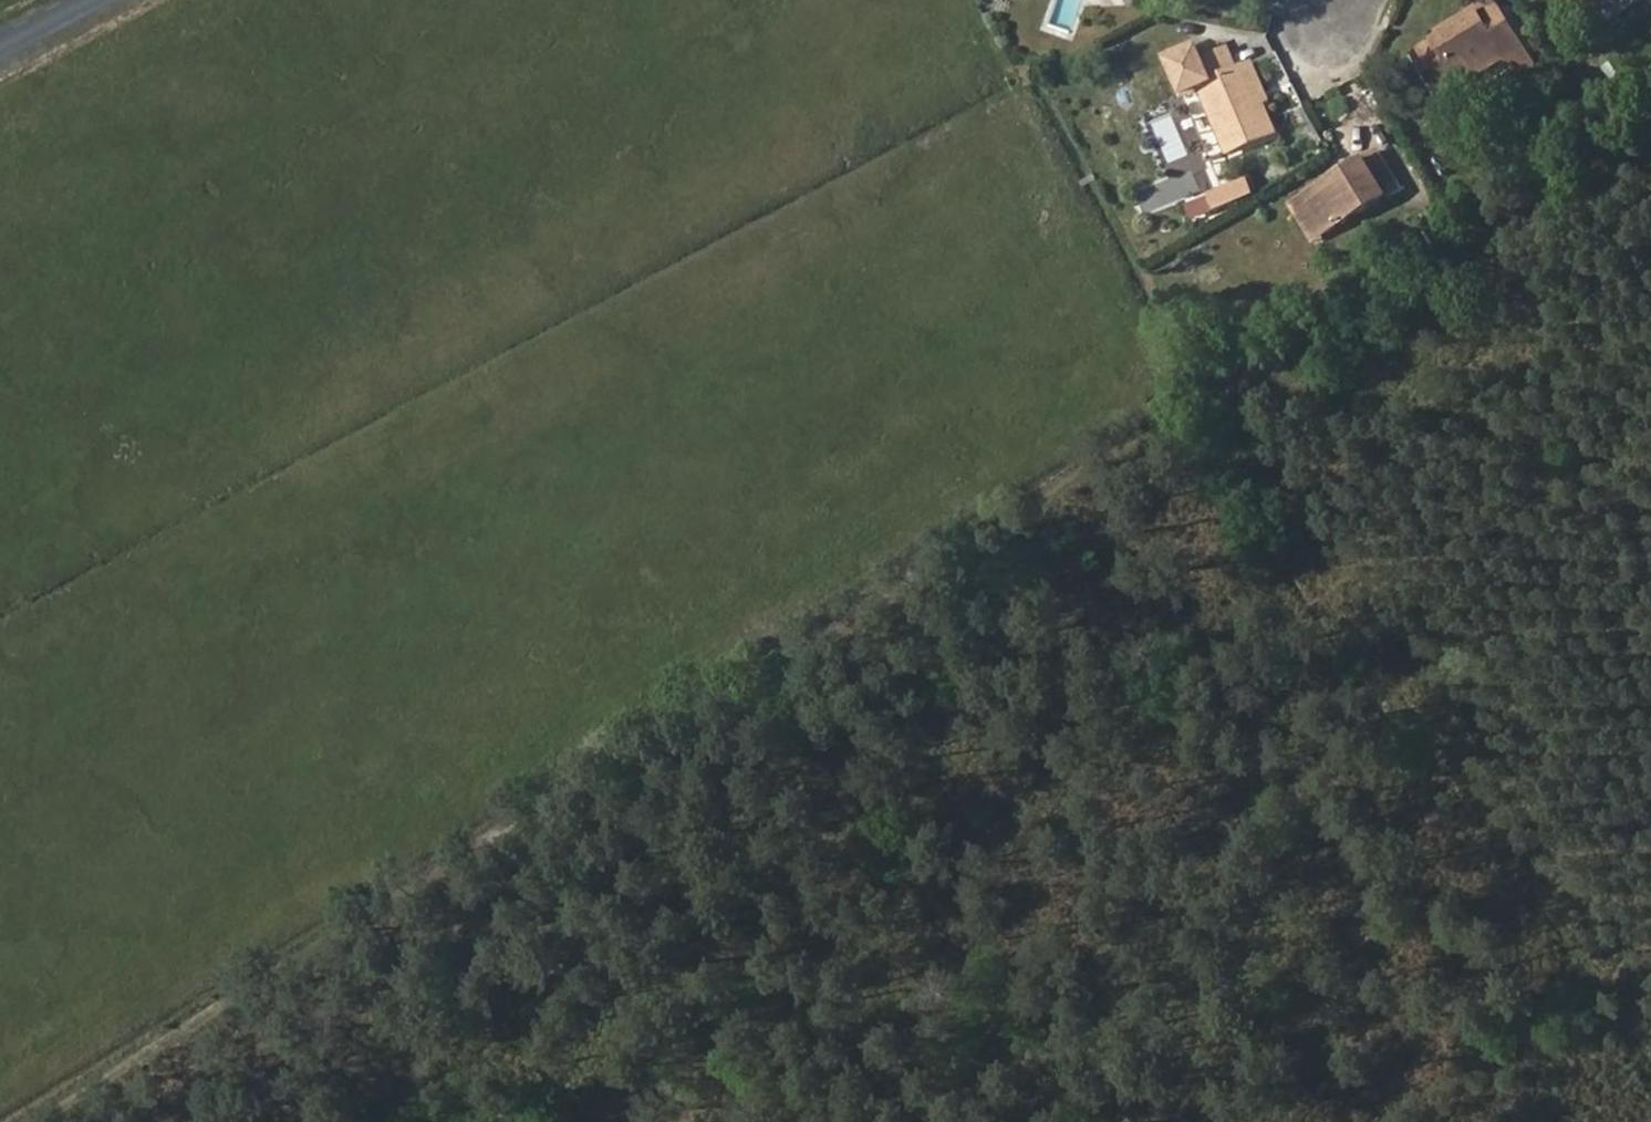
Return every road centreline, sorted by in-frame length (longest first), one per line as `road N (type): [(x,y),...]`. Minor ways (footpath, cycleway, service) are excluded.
road 1 (track): [(1650,142),(289,949),(44,1121)]

